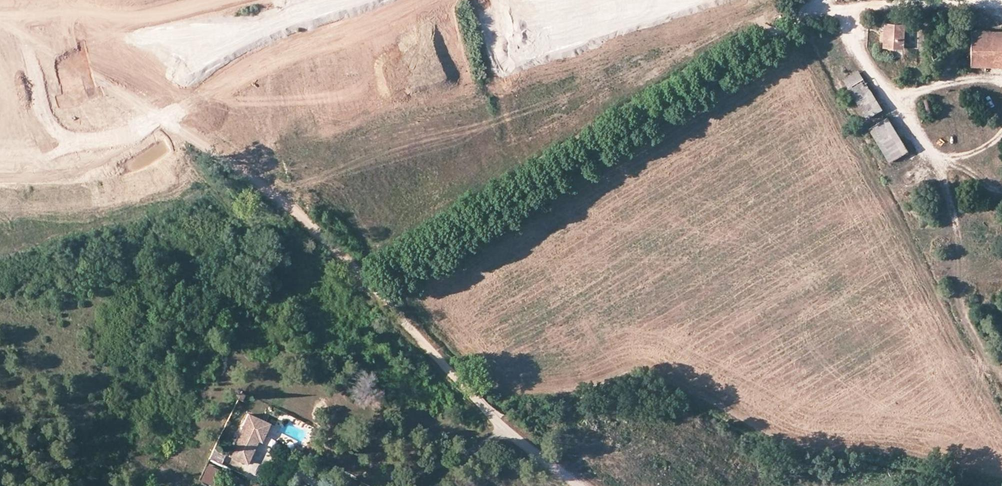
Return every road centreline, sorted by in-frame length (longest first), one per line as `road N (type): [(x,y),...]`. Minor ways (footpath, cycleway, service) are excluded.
road 1 (unclassified): [(578,485),(458,377),(374,279),(808,33),(865,5),(899,0)]
road 2 (track): [(48,0),(91,120),(116,134),(166,121),(374,279)]
road 3 (primary): [(348,0),(0,81)]

